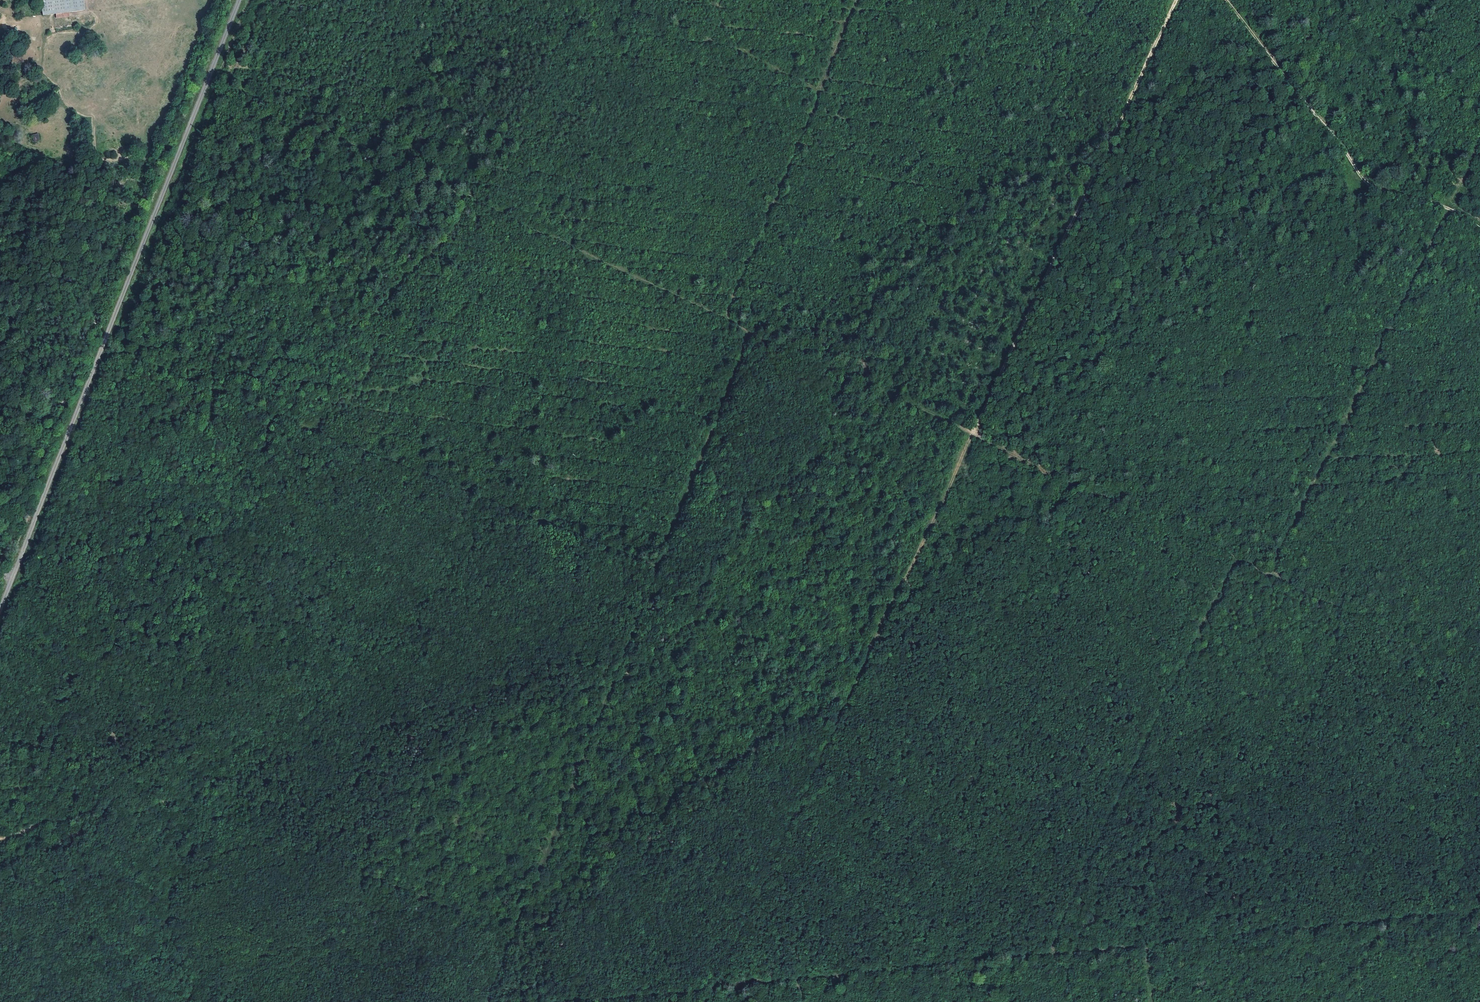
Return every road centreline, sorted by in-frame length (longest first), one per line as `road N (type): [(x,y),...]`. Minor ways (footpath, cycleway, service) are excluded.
road 1 (unclassified): [(240,0),(13,574)]
road 2 (track): [(1178,0),(969,436)]
road 3 (track): [(1227,0),(1367,183),(1453,211)]

